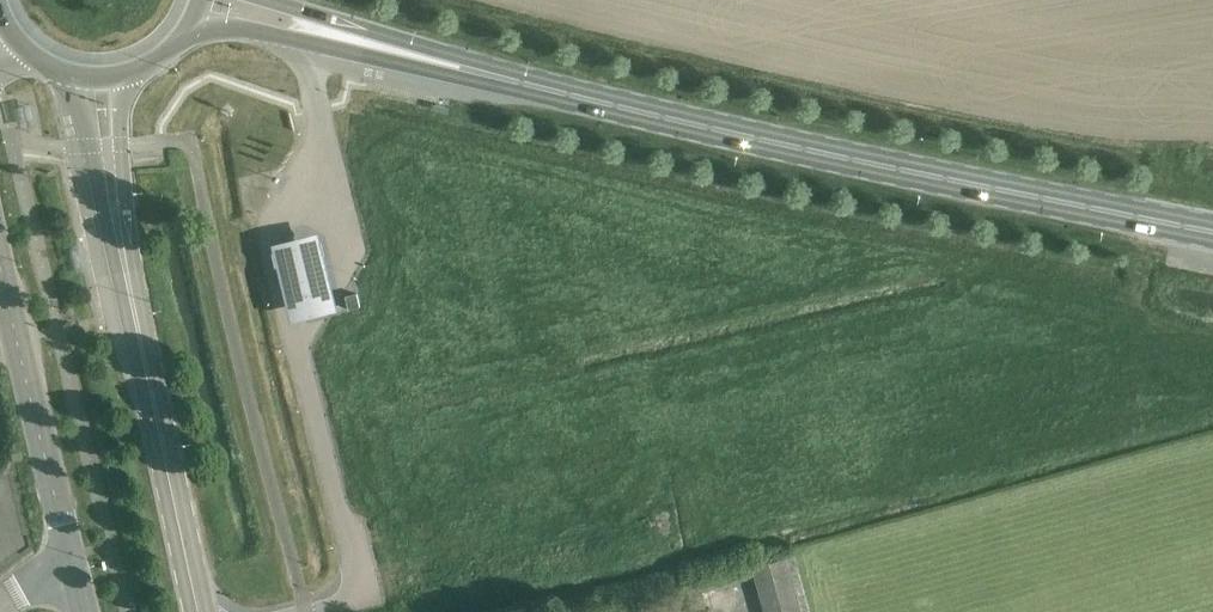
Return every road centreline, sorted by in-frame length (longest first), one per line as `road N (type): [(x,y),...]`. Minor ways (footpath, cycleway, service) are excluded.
road 1 (secondary): [(1212,232),(884,166),(460,67)]
road 2 (secondary): [(199,611),(124,264)]
road 3 (unclassified): [(69,561),(0,262)]
road 4 (secondary): [(193,18),(411,66),(460,67)]
road 5 (secondary): [(65,74),(87,122),(101,201),(124,264)]
road 6 (secondary): [(460,67),(420,45),(281,0)]
road 7 (secondary): [(124,264),(125,75)]

